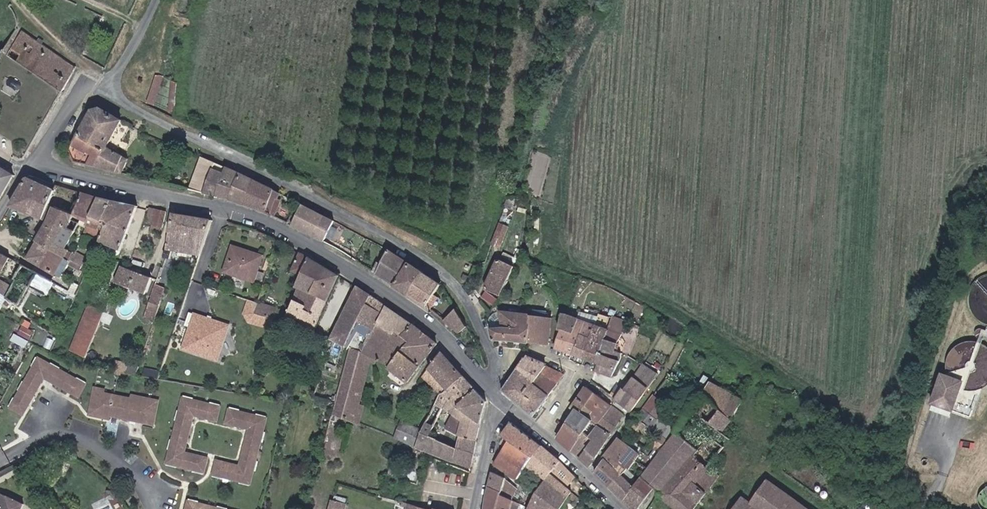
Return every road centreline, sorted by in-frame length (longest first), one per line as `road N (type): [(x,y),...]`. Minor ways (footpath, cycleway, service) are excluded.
road 1 (unclassified): [(35,162),(269,224),(403,305),(493,389)]
road 2 (unclassified): [(493,389),(492,357),(479,322),(449,279),(112,90)]
road 3 (unclassified): [(503,400),(621,508)]

